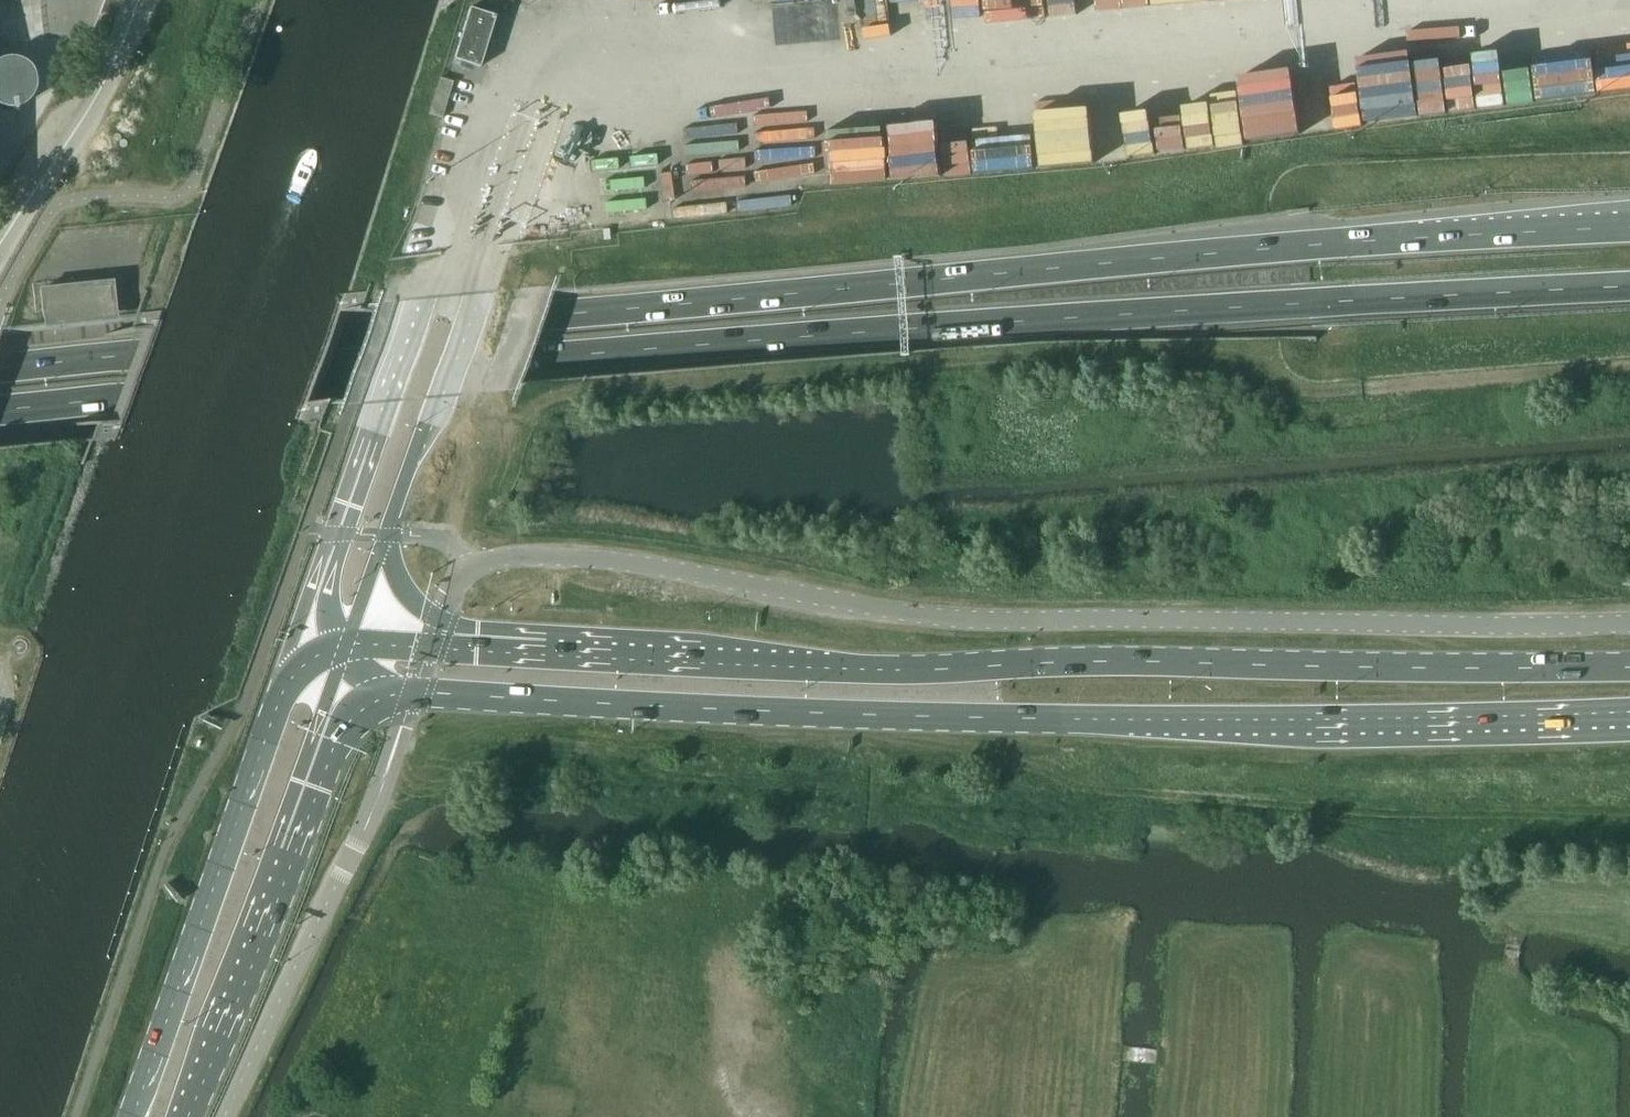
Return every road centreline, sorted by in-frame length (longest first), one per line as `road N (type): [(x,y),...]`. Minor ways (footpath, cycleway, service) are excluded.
road 1 (trunk): [(1629,227),(1312,244),(0,370)]
road 2 (trunk): [(0,411),(788,339),(1629,285)]
road 3 (unclassified): [(438,618),(473,565),(512,555),(563,555),(897,619),(982,626),(1629,627)]
road 4 (primary): [(411,697),(779,717),(1629,711)]
road 5 (primary): [(1629,667),(868,666),(466,641)]
road 6 (unclassified): [(389,536),(415,451),(498,252),(448,235),(302,646)]
road 7 (primary): [(302,646),(130,1116)]
road 8 (unclassified): [(224,1116),(363,833),(411,697)]
road 9 (primary): [(183,1116),(330,745)]
road 10 (unclassified): [(0,246),(101,86),(138,0)]

